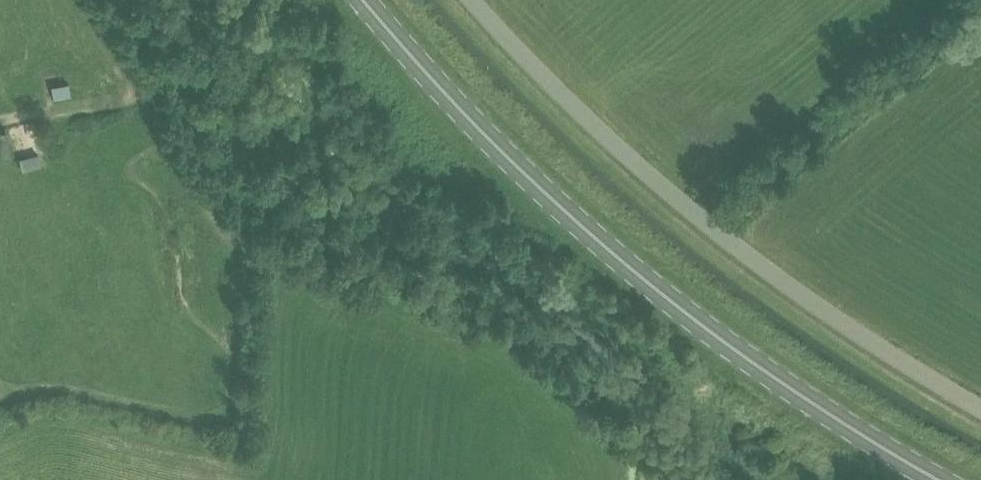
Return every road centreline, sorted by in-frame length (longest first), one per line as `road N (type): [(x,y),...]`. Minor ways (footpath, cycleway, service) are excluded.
road 1 (primary): [(936,479),(750,362),(660,291),(511,162),(365,0)]
road 2 (unclassified): [(980,407),(776,274),(628,155),(474,0)]

